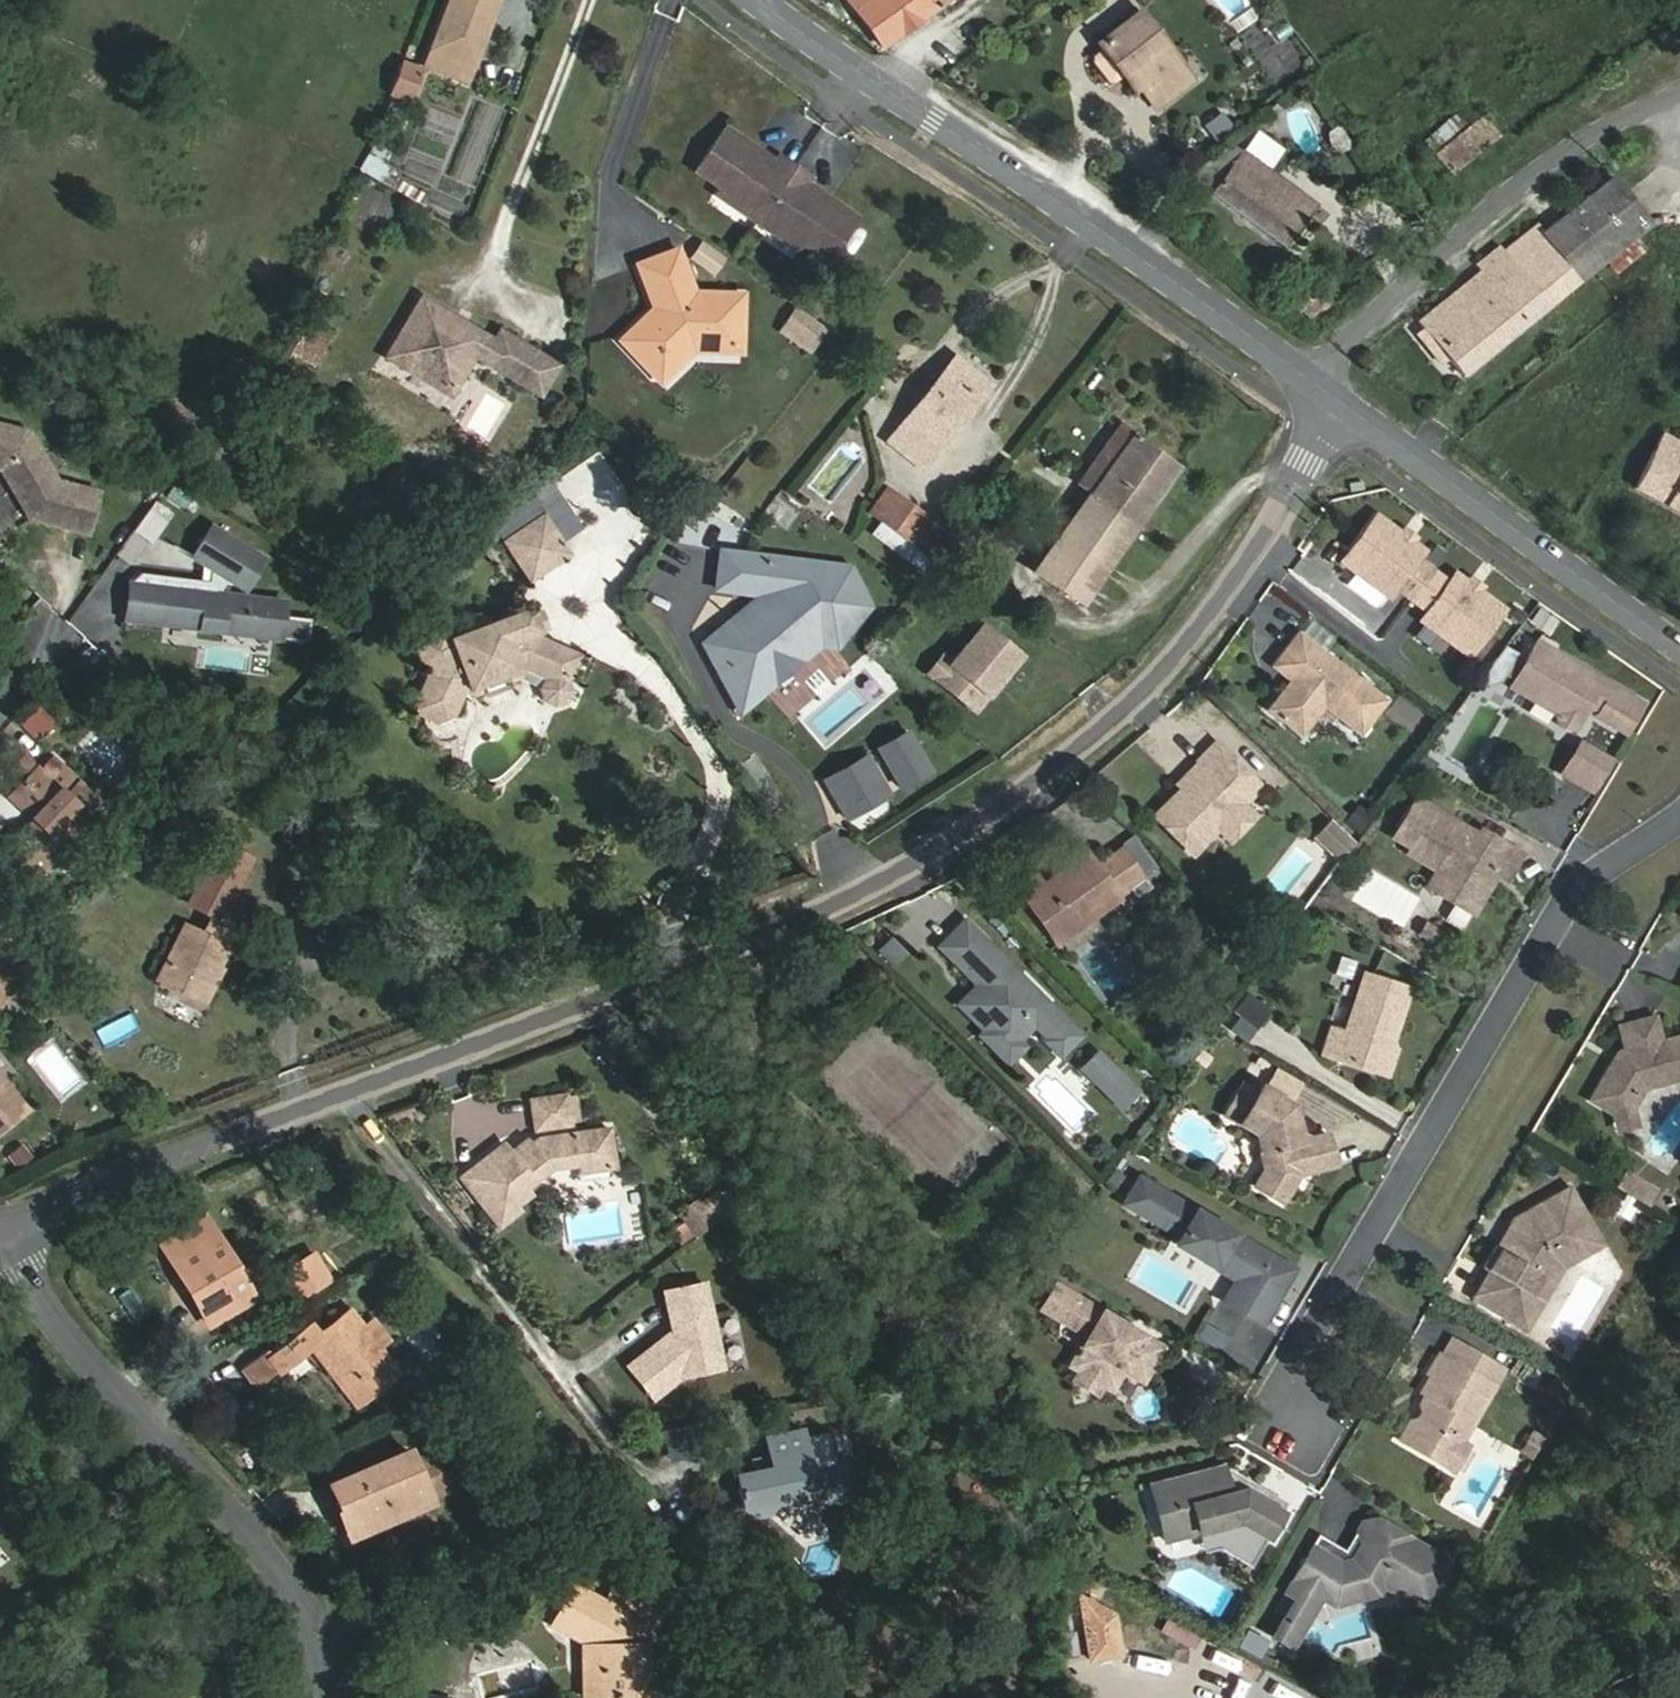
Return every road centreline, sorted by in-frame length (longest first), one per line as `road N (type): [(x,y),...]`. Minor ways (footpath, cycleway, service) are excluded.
road 1 (residential): [(0,1229),(818,913),(918,860),(1069,755),(1177,653),(1346,407)]
road 2 (residential): [(1330,1430),(1282,1406),(1574,884),(1679,817)]
road 3 (tertiary): [(754,0),(1310,378)]
road 4 (residential): [(327,1697),(325,1665),(263,1551),(0,1255)]
road 5 (residential): [(1310,378),(1621,106),(1679,73)]
road 6 (tertiary): [(1346,407),(1679,645)]

